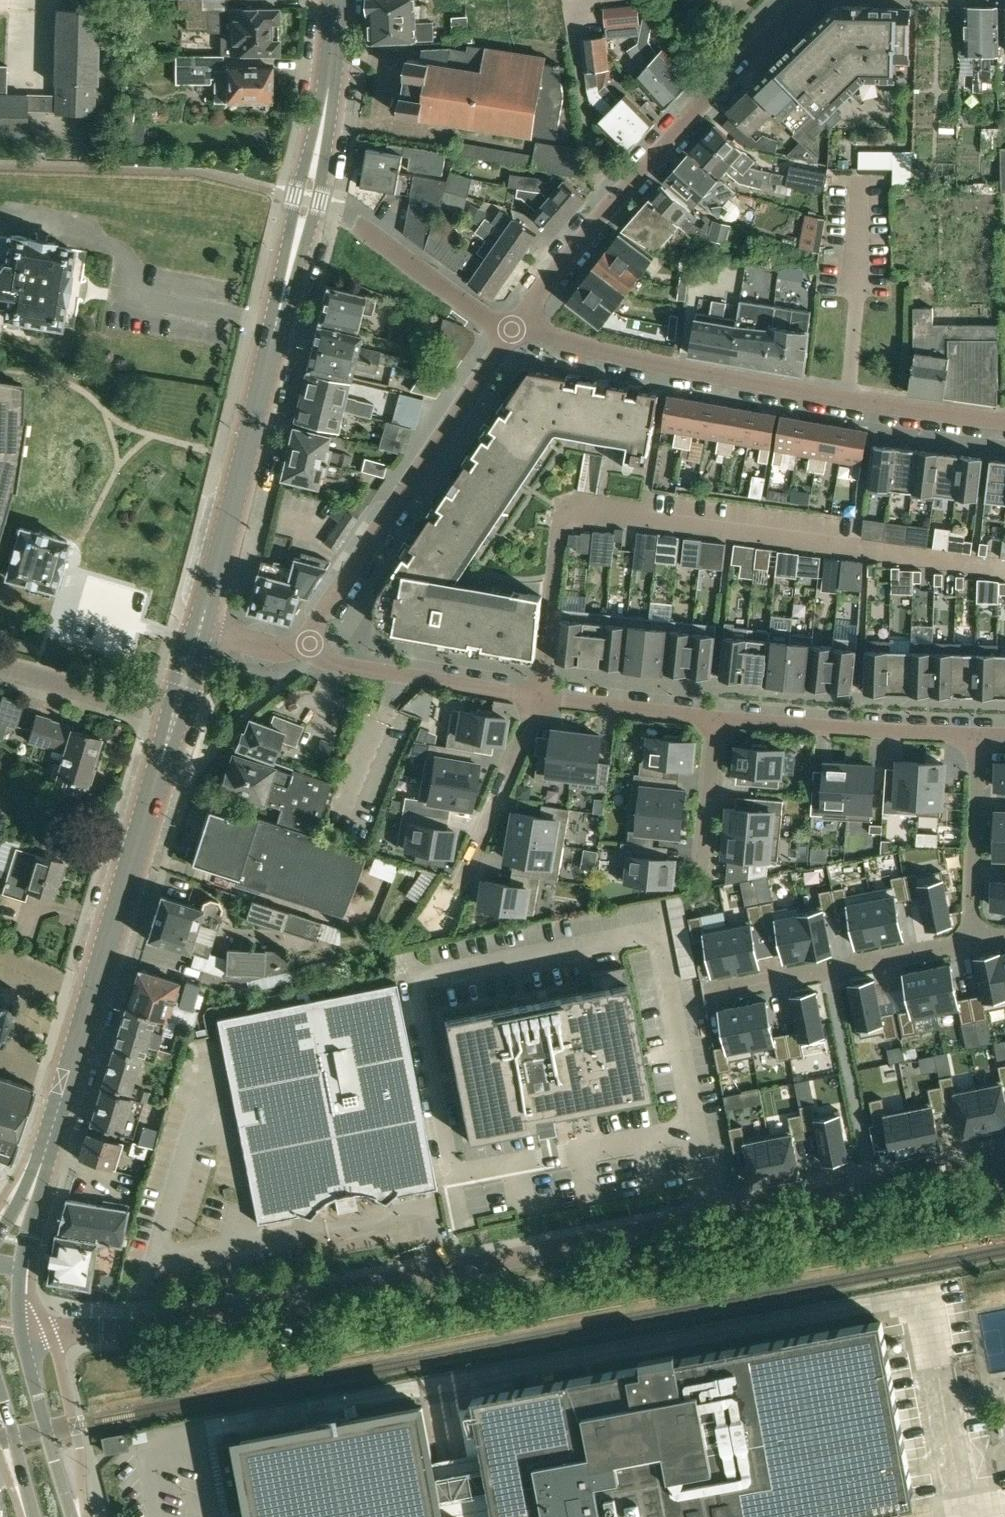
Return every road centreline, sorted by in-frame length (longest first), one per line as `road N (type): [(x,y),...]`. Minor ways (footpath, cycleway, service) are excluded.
road 1 (unclassified): [(1004,1164),(202,1319),(108,1332),(21,1329)]
road 2 (residential): [(982,736),(542,698),(351,667),(304,641)]
road 3 (residential): [(1004,422),(846,401),(515,328)]
road 4 (secondary): [(42,1163),(174,719)]
road 5 (unclassified): [(515,328),(582,238),(802,0)]
road 6 (unclassified): [(304,641),(515,328)]
road 7 (secondary): [(200,629),(288,274)]
road 8 (residential): [(972,945),(724,994)]
road 9 (residential): [(972,945),(982,736)]
road 10 (residential): [(515,328),(477,311),(353,220)]
road 11 (secondary): [(72,1516),(21,1329)]
road 12 (residential): [(174,719),(0,670)]
road 13 (secondary): [(288,274),(316,201),(322,133)]
road 14 (secondary): [(322,133),(297,197),(288,274)]
road 15 (secondary): [(322,133),(336,0)]
road 16 (secondary): [(0,1391),(34,1516)]

